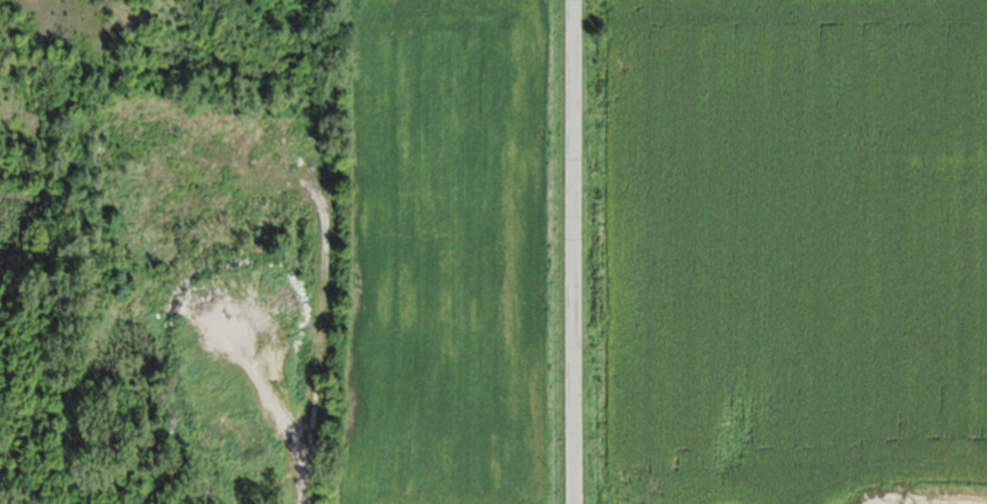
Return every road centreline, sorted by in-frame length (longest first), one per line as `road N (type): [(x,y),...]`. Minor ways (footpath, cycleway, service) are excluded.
road 1 (residential): [(575,503),(575,0)]

